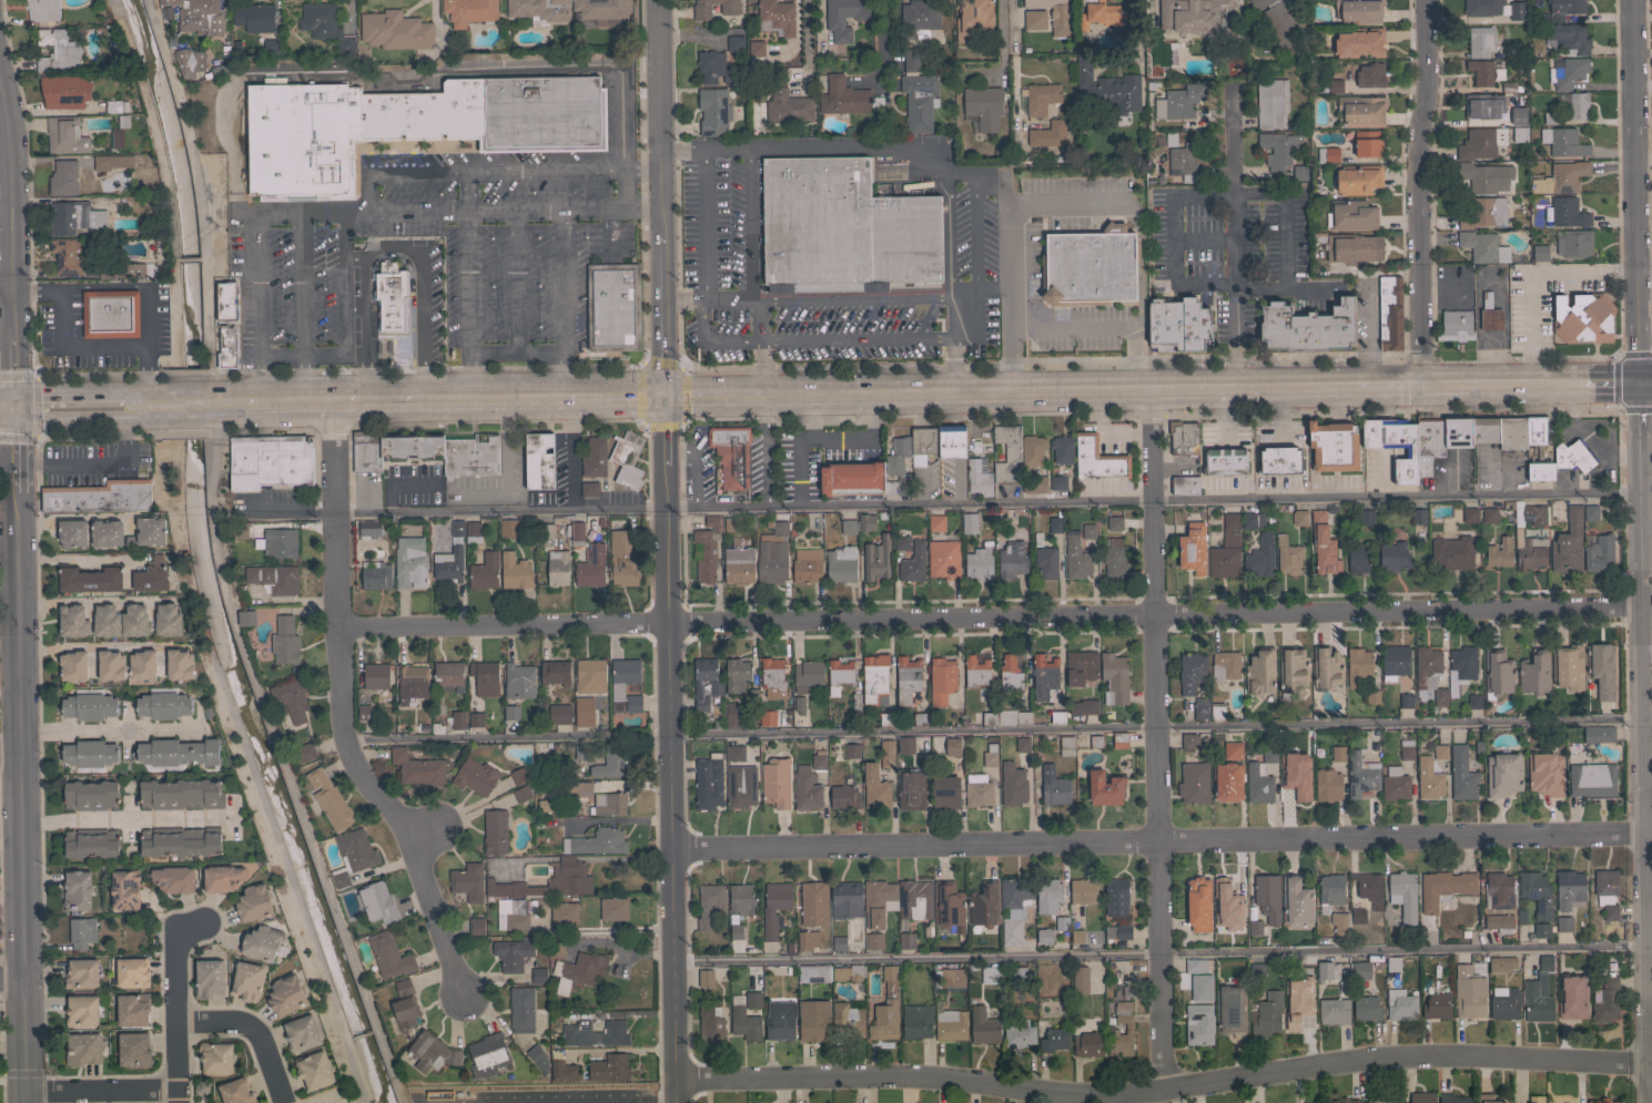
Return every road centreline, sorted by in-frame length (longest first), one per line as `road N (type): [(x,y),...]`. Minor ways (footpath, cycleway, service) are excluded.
road 1 (residential): [(337,626),(1642,605)]
road 2 (tertiary): [(674,1102),(656,0)]
road 3 (residential): [(673,1082),(883,1075),(1068,1096),(1486,1056),(1650,1064)]
road 4 (residential): [(672,852),(1646,835)]
road 5 (secondary): [(1565,380),(731,395)]
road 6 (residential): [(1650,1102),(1638,380)]
road 7 (residential): [(1161,1093),(1149,386)]
road 8 (residential): [(462,997),(409,841),(346,741),(332,399)]
road 9 (tertiary): [(29,1102),(18,492)]
road 10 (residential): [(1422,0),(1421,381)]
road 11 (residential): [(1638,380),(1634,0)]
road 12 (residential): [(19,407),(10,126),(0,93)]
road 13 (secondary): [(598,395),(397,398)]
road 14 (residential): [(177,1102),(176,931),(202,925)]
road 15 (residential): [(285,1102),(246,1025),(176,1020)]
road 16 (residential): [(29,1096),(176,1093)]

